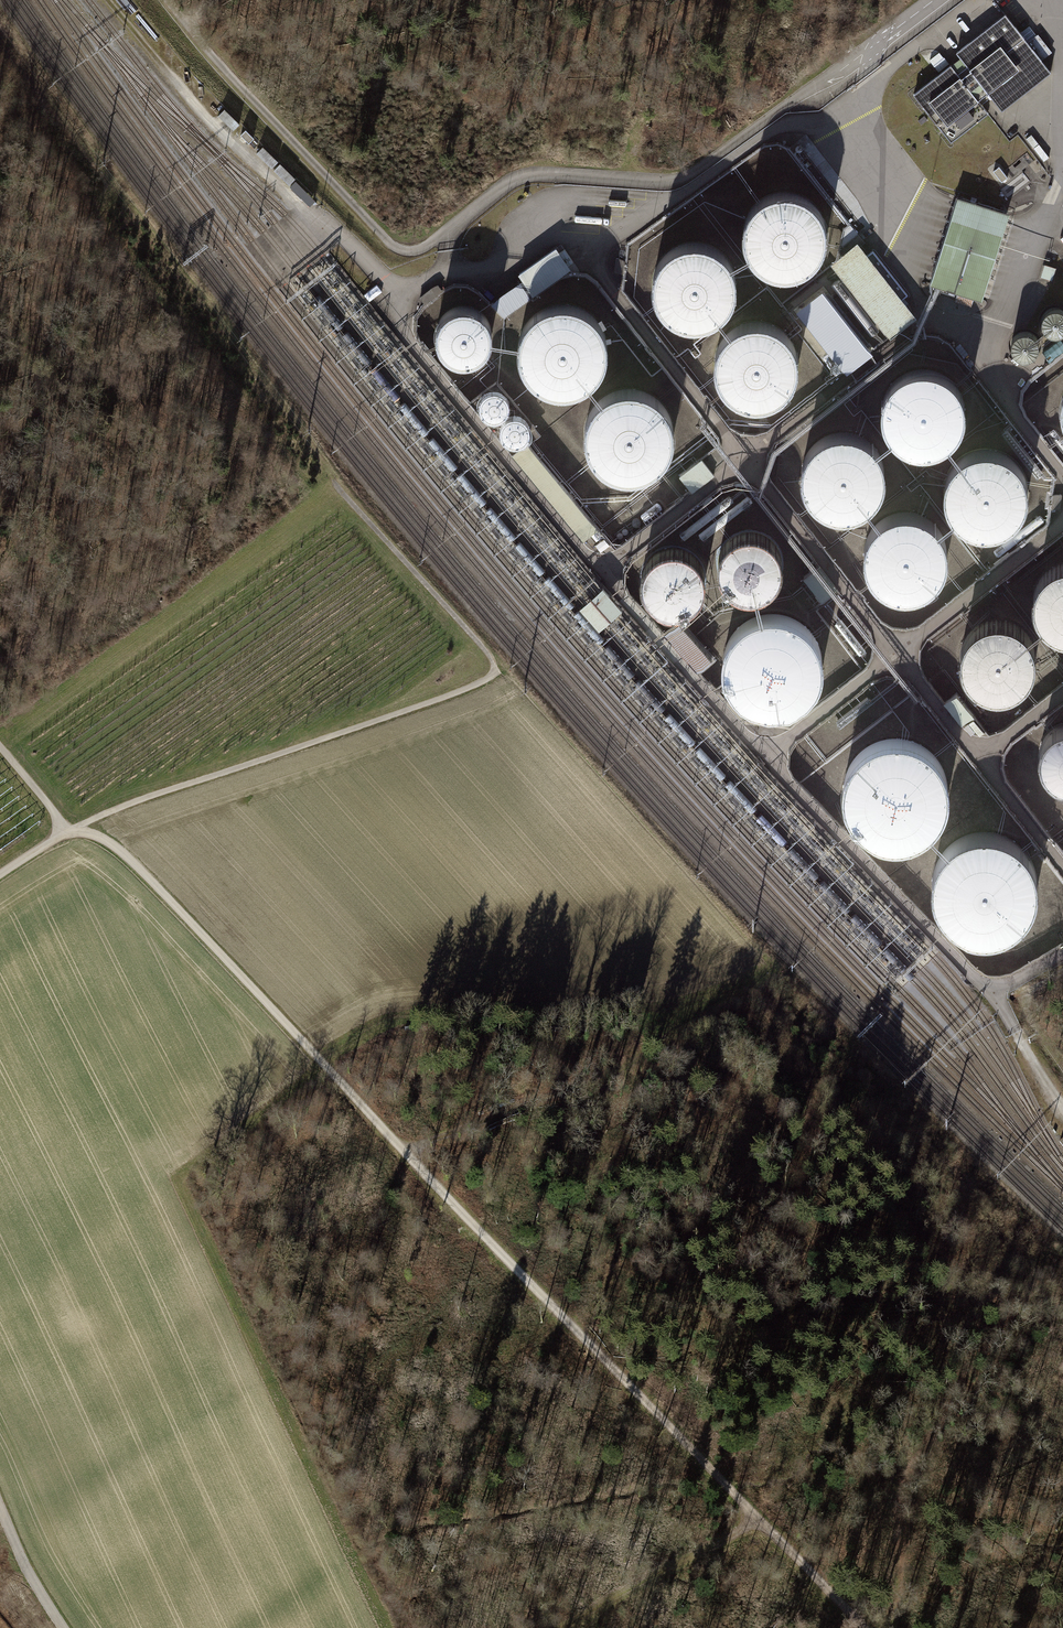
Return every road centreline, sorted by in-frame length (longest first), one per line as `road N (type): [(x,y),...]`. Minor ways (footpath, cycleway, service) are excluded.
road 1 (track): [(60,830),(487,679),(493,664),(336,483),(0,28)]
road 2 (track): [(60,830),(99,836),(138,867),(866,1627)]
road 3 (track): [(404,1149),(638,1059),(779,974)]
road 4 (track): [(169,0),(395,247),(417,251),(450,228)]
road 5 (track): [(566,1627),(759,1521)]
road 6 (unclassified): [(60,1627),(0,1511)]

